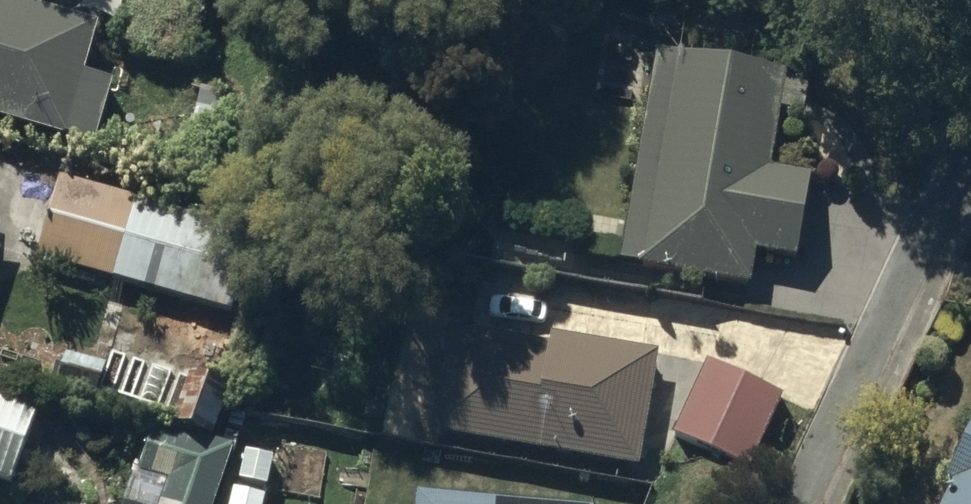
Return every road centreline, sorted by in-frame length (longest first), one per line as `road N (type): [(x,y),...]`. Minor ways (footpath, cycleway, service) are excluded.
road 1 (residential): [(970,139),(801,503)]

